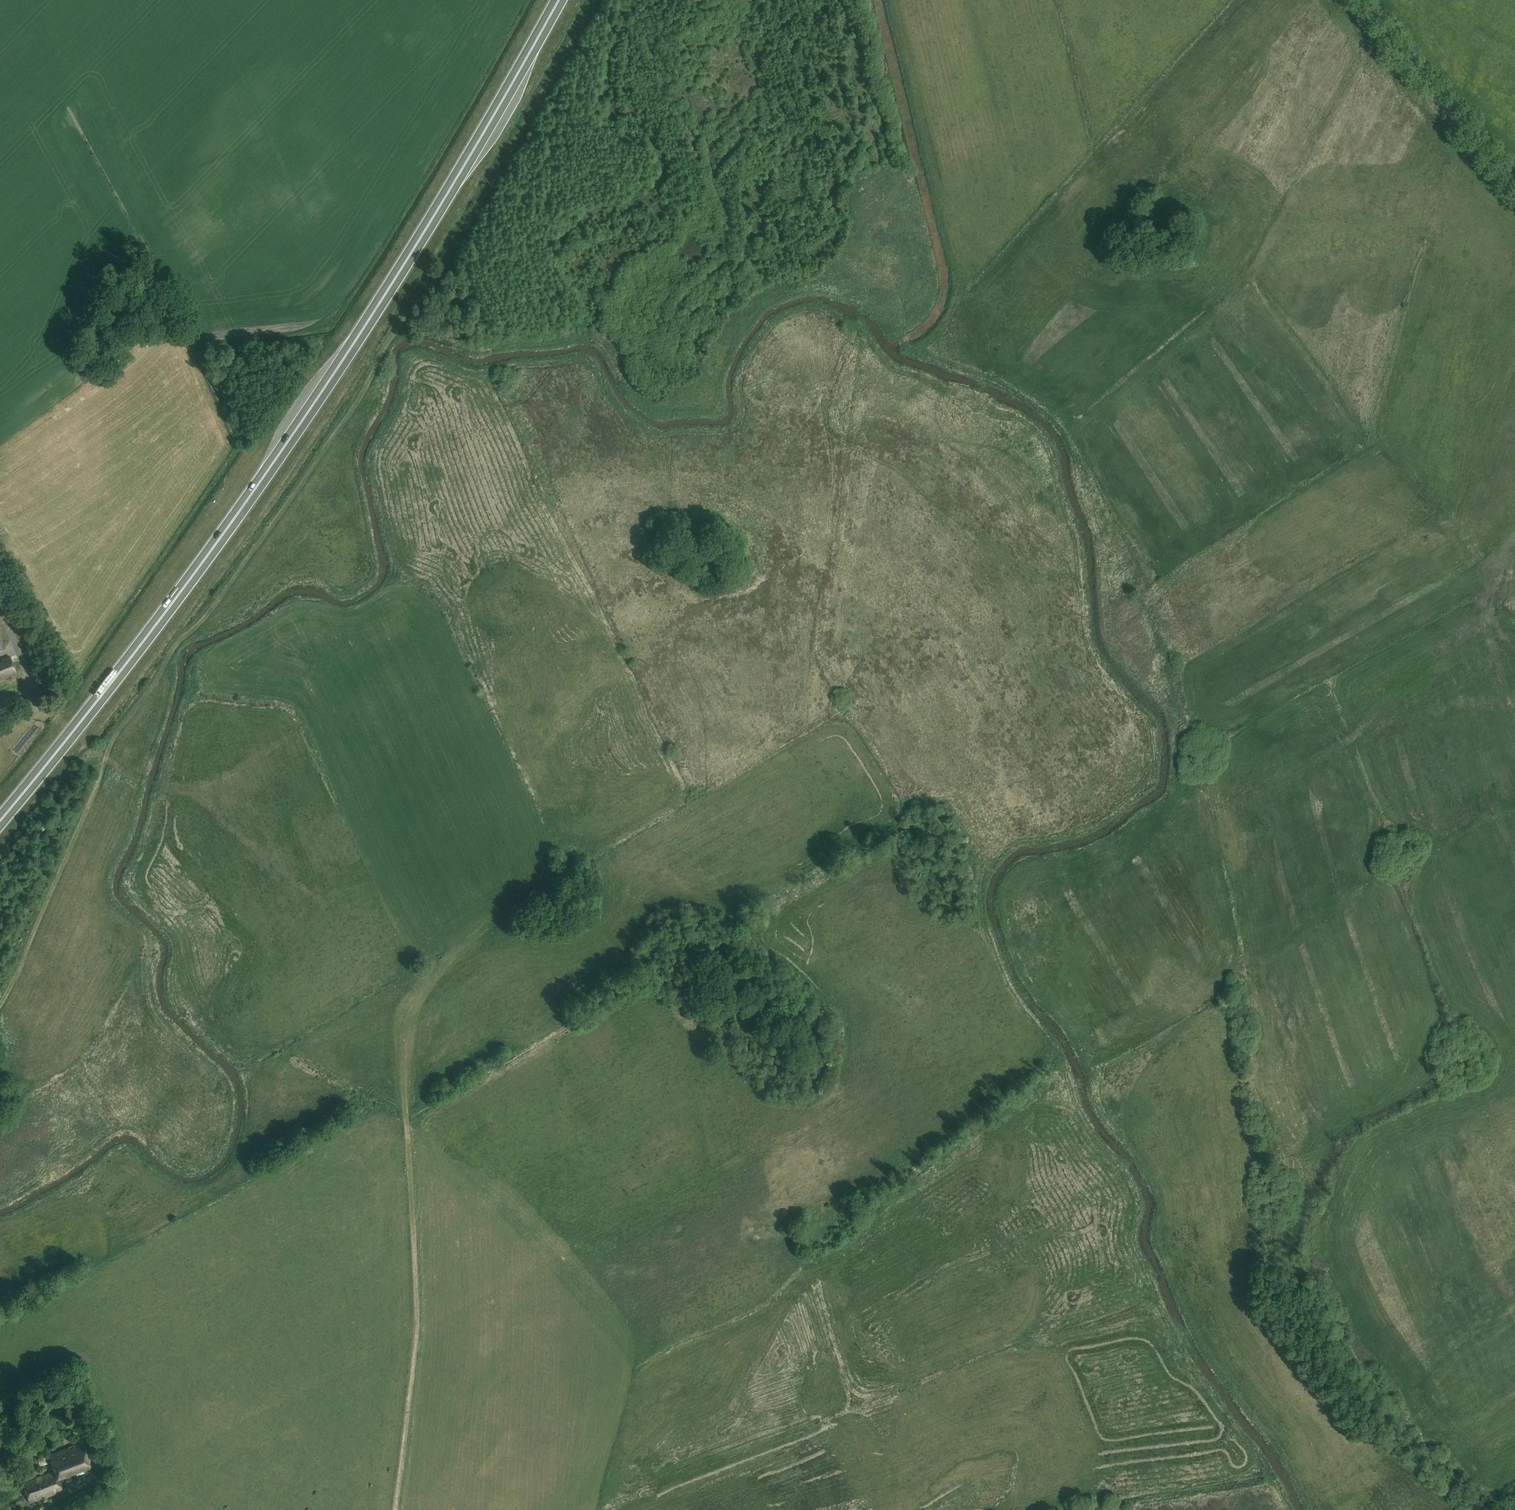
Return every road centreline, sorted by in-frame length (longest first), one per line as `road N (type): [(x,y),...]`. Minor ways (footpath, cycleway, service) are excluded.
road 1 (trunk): [(0,821),(190,579),(336,371),(558,0)]
road 2 (unclassified): [(1514,185),(1360,0)]

